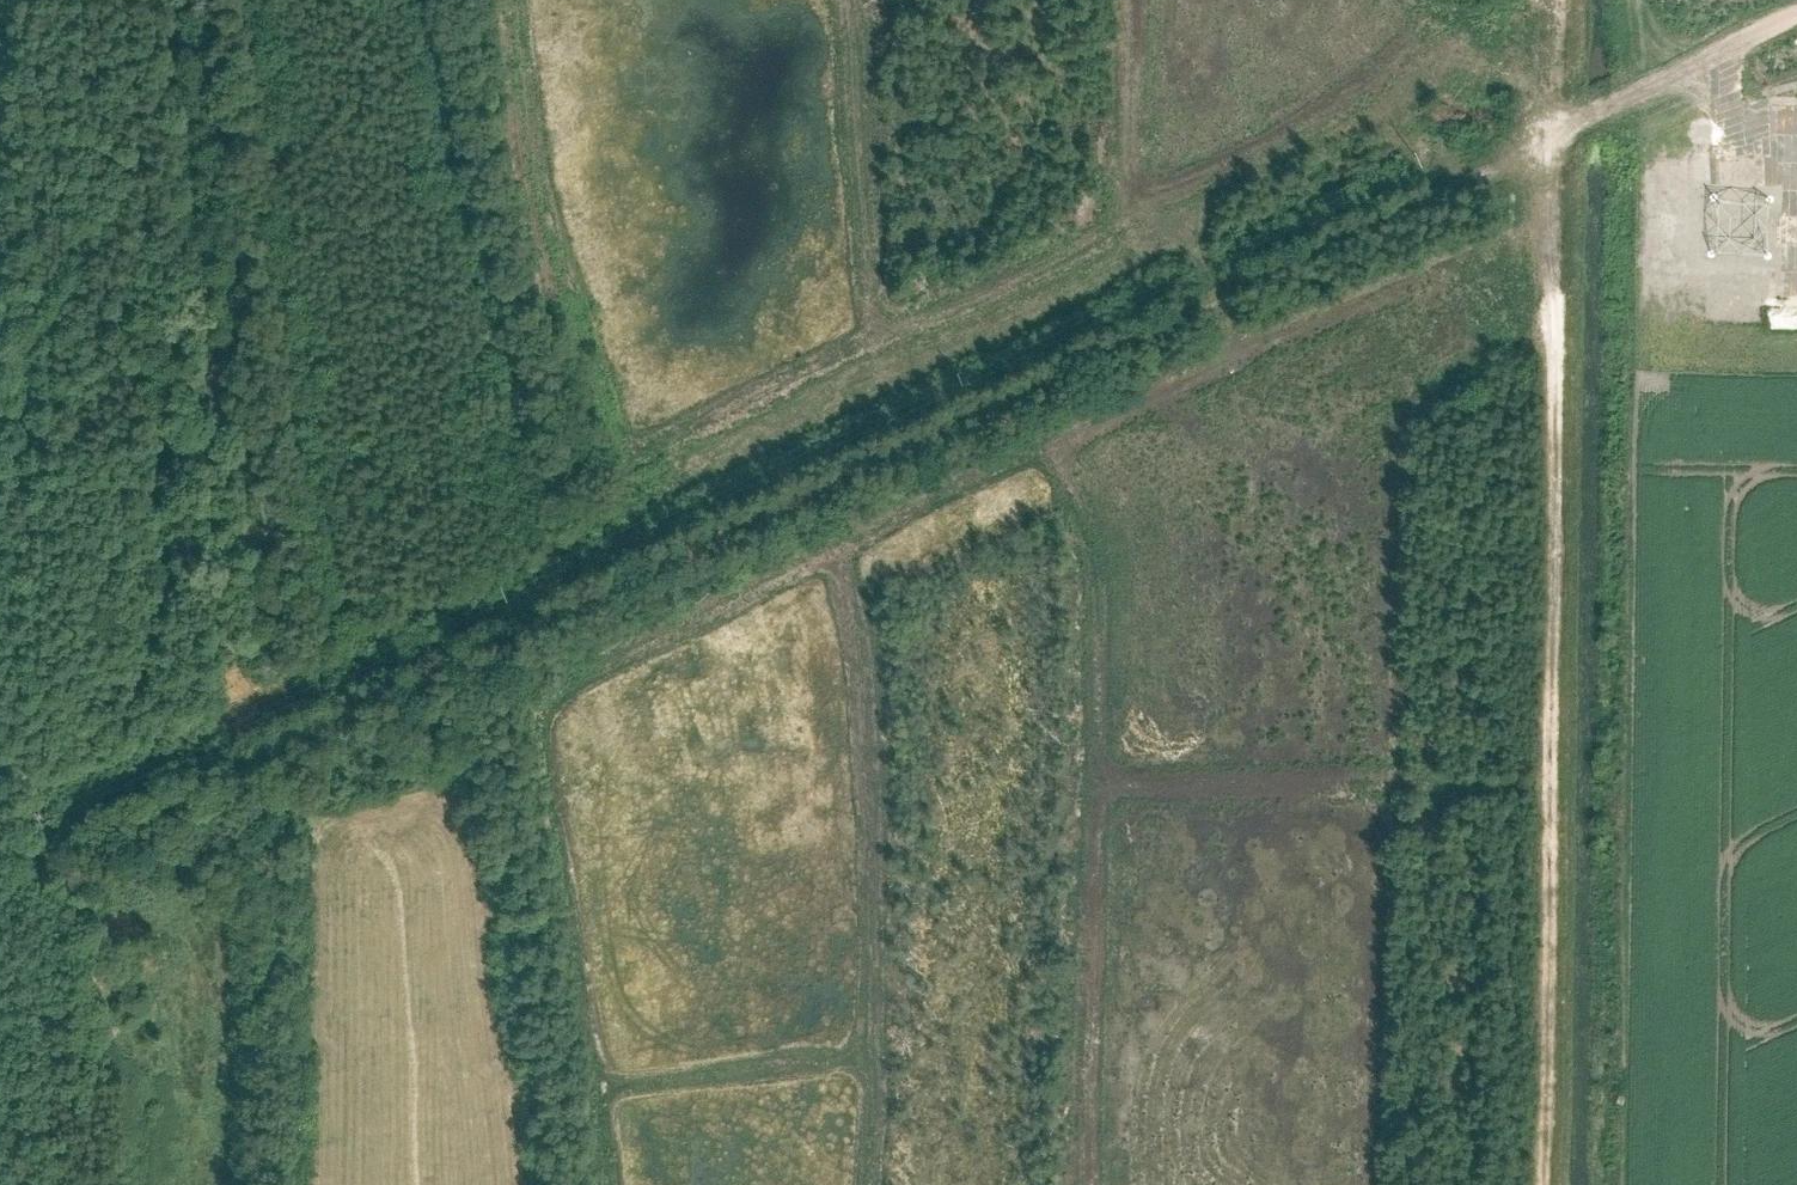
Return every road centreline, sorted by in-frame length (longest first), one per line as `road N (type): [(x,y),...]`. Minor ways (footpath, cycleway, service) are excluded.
road 1 (track): [(1796,15),(48,844)]
road 2 (track): [(1566,122),(1552,296),(1539,1184)]
road 3 (track): [(1566,122),(1567,0)]

